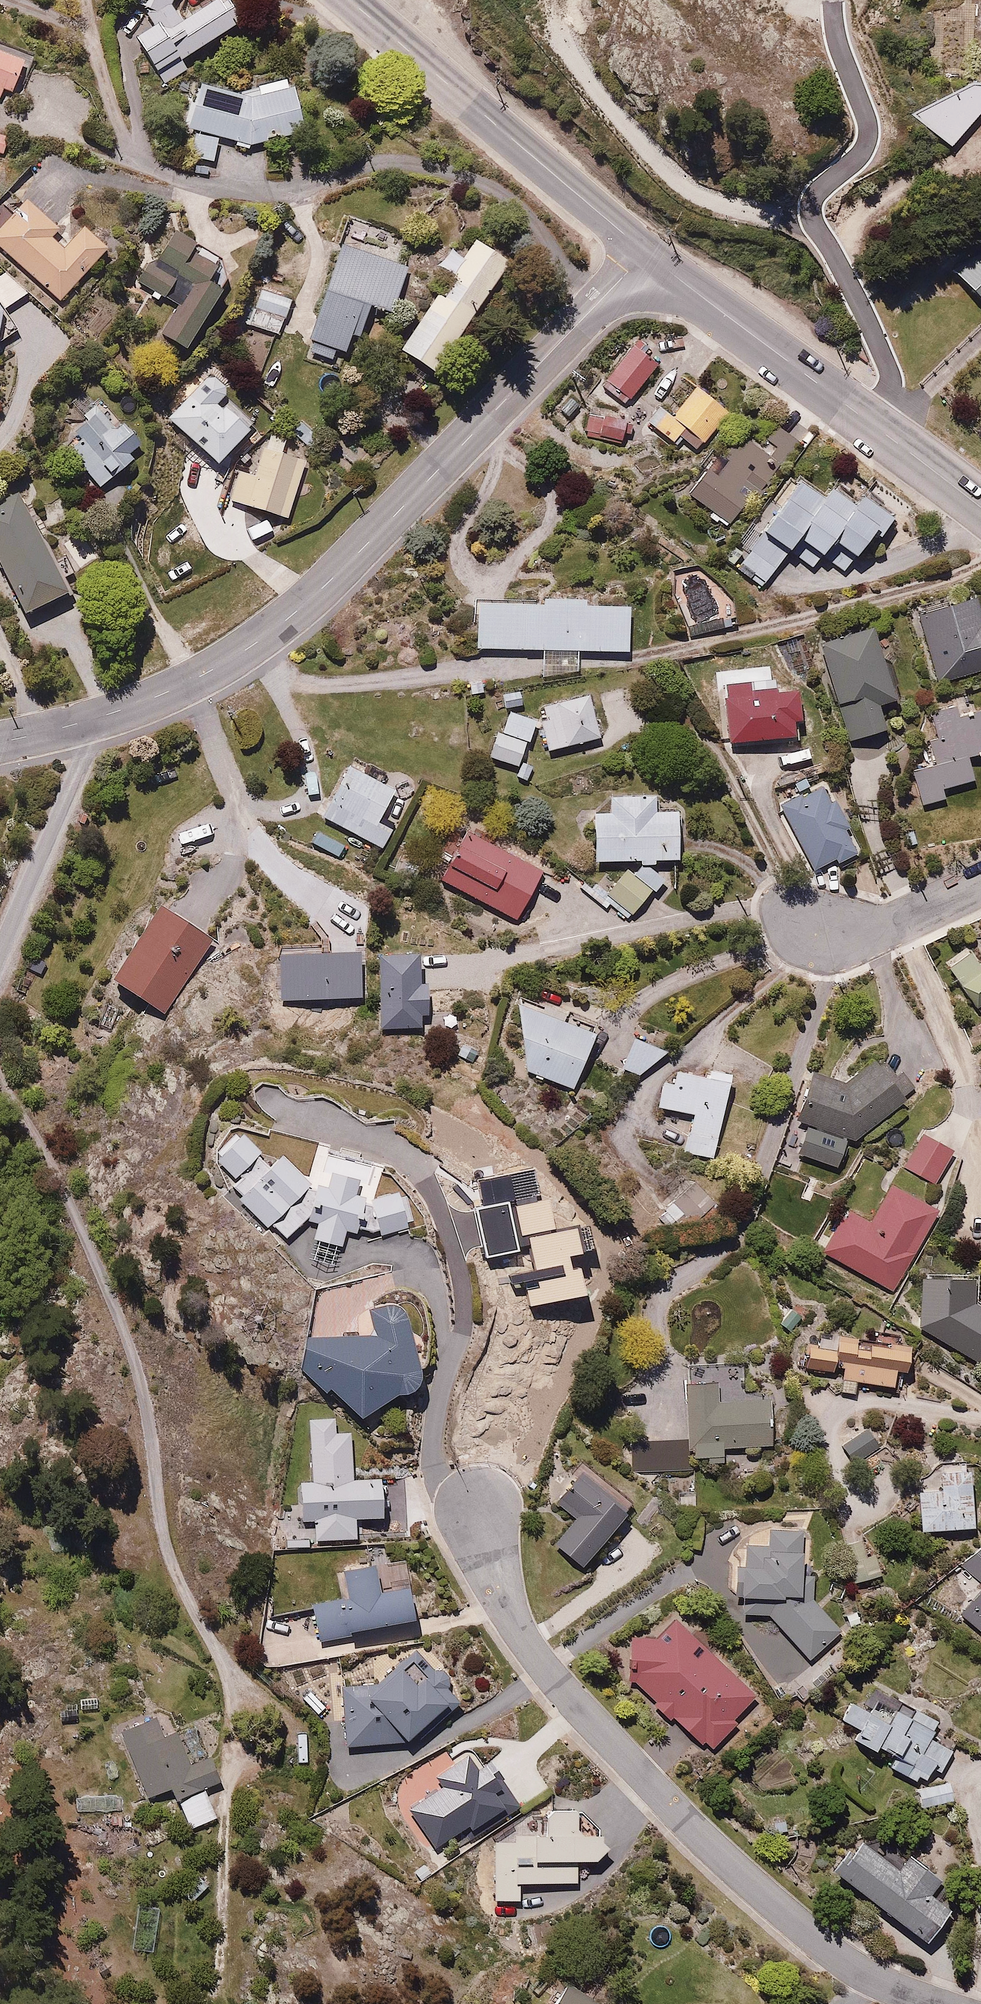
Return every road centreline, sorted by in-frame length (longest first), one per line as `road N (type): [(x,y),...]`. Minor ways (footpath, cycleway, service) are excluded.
road 1 (residential): [(84,722),(205,674),(292,615),(644,252)]
road 2 (residential): [(934,2003),(814,1940),(592,1724),(477,1573),(470,1504)]
road 3 (tertiary): [(644,252),(980,508)]
road 4 (tertiary): [(349,0),(644,252)]
road 5 (residential): [(84,722),(84,750),(0,955)]
road 6 (residential): [(980,883),(874,929),(805,925)]

